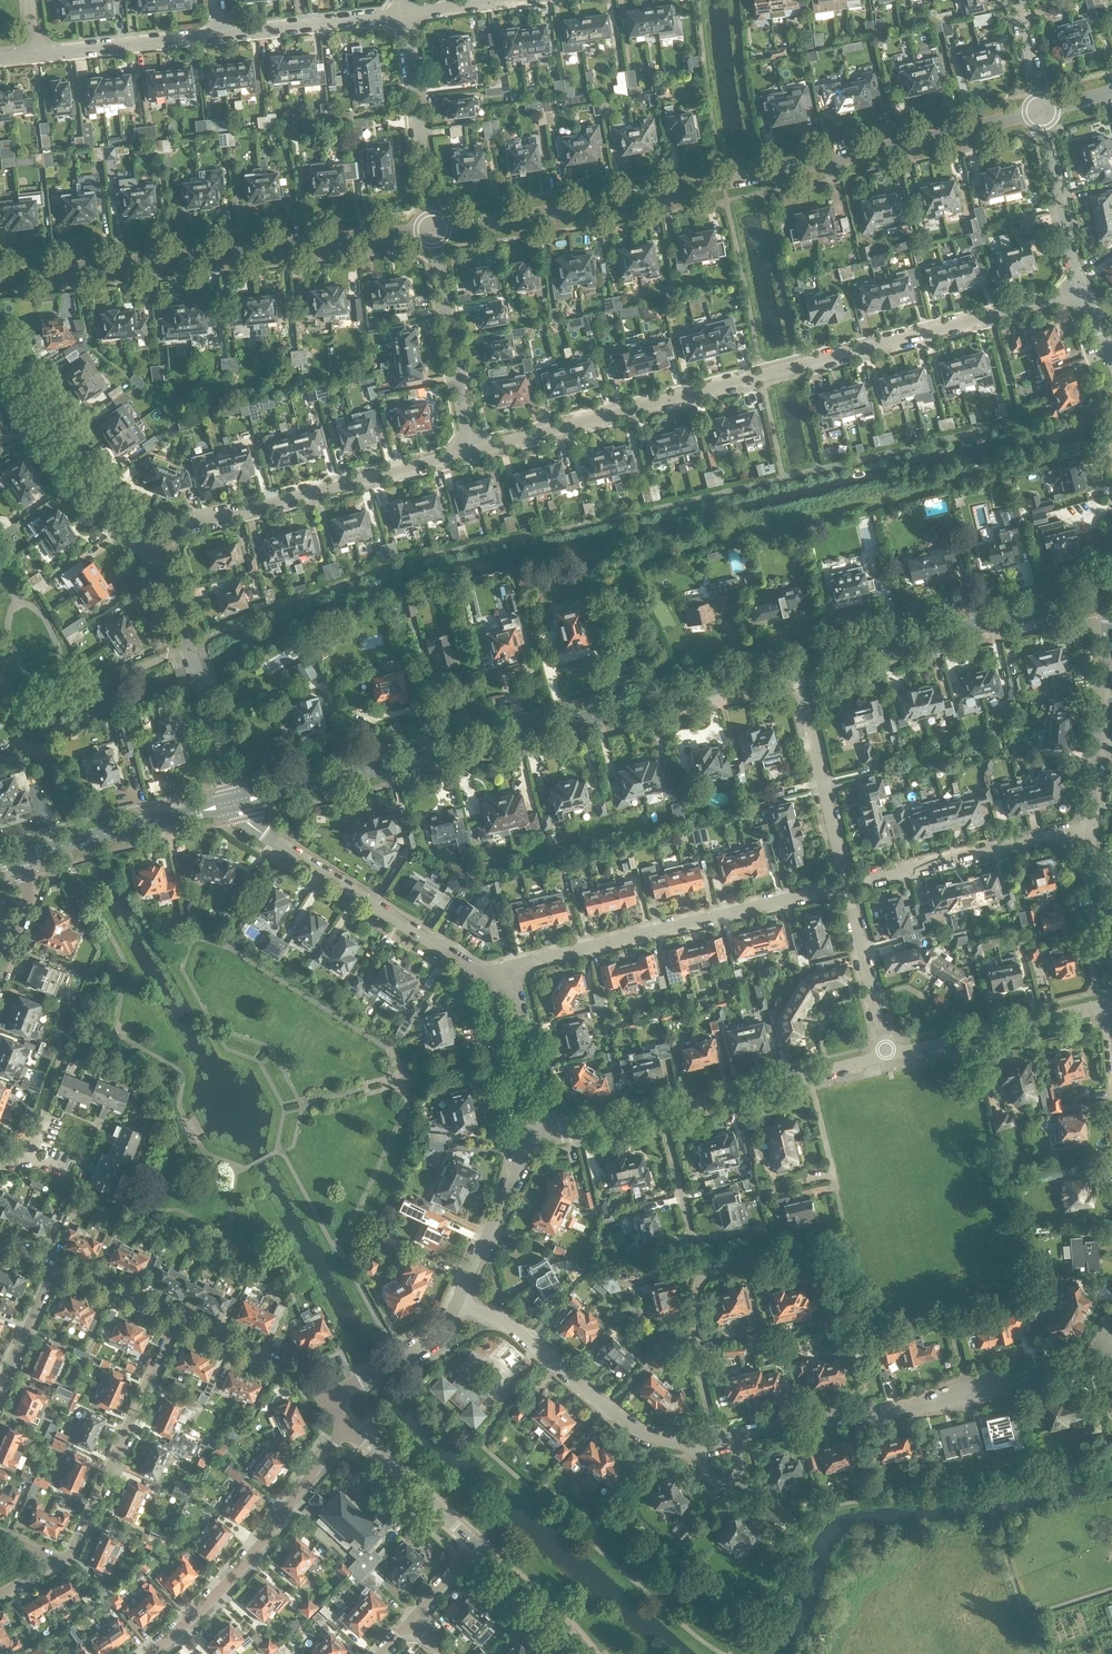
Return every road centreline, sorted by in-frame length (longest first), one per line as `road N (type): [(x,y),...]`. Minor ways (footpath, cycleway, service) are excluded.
road 1 (residential): [(470,449),(1078,293)]
road 2 (residential): [(431,227),(761,176),(1041,111)]
road 3 (tertiary): [(232,804),(797,667)]
road 4 (residential): [(0,277),(431,227)]
road 5 (residential): [(736,1435),(969,1395),(1095,1362)]
road 6 (residential): [(509,967),(849,888)]
road 7 (residential): [(145,555),(176,530),(470,449)]
road 8 (tertiary): [(797,667),(1111,592)]
road 9 (residential): [(483,973),(232,804)]
road 10 (residential): [(150,1653),(238,1572),(346,1428)]
road 11 (residential): [(716,1439),(697,1346),(700,1285),(712,1272),(817,1248)]
road 12 (residential): [(60,1560),(77,1547),(177,1320)]
road 13 (residential): [(145,555),(0,344)]
road 14 (residential): [(849,888),(1092,830)]
road 15 (residential): [(227,788),(179,609),(145,555)]
road 16 (residential): [(1092,830),(1111,592)]
road 17 (residential): [(1111,1006),(889,1056)]
road 18 (residential): [(849,888),(797,667)]
road 19 (residential): [(470,449),(431,227)]
road 20 (residential): [(431,227),(402,12)]
road 21 (tertiary): [(23,858),(232,804)]
road 22 (residential): [(539,1348),(644,1435),(699,1443)]
road 23 (residential): [(1078,293),(1041,111)]
road 24 (residential): [(35,52),(219,32)]
road 25 (residential): [(219,32),(402,12)]
road 26 (residential): [(551,1138),(509,967)]
road 27 (residential): [(483,973),(525,1144)]
road 28 (tertiary): [(477,1544),(346,1428)]
road 29 (residential): [(330,1400),(289,1369),(177,1320)]
road 30 (residential): [(889,1056),(849,888)]
road 31 (residential): [(459,1303),(525,1144)]
road 32 (residential): [(330,1400),(438,1338),(459,1303)]
road 33 (tertiary): [(590,1653),(477,1544)]
road 34 (residential): [(810,1076),(661,1113)]
road 35 (residential): [(846,1223),(810,1076)]
road 36 (residential): [(0,1398),(57,1266)]
road 37 (residential): [(695,1245),(661,1113)]
road 38 (residential): [(177,1320),(57,1266)]
road 39 (residential): [(0,978),(28,905),(23,858)]

